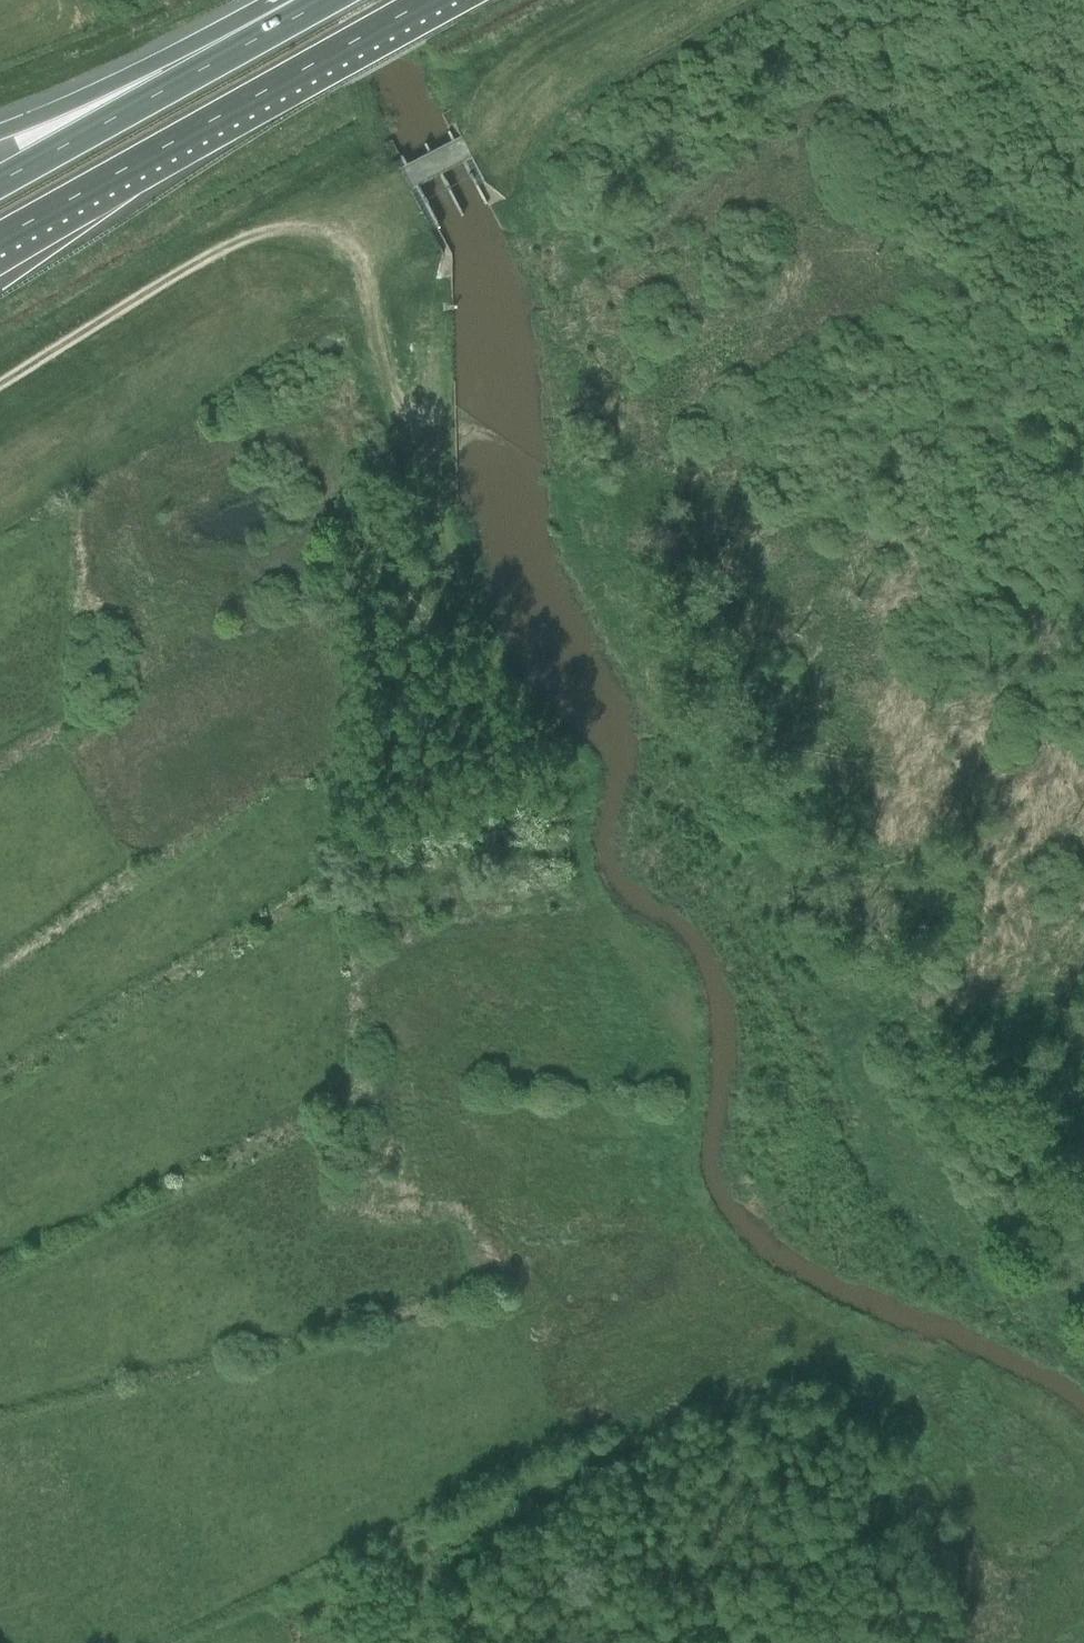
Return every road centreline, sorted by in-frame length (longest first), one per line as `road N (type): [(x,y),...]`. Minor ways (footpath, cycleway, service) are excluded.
road 1 (track): [(391,402),(352,237),(295,224),(200,259),(0,390)]
road 2 (motorway): [(45,213),(430,0)]
road 3 (motorway): [(325,0),(0,180)]
road 4 (motorway): [(325,0),(187,49),(0,131)]

